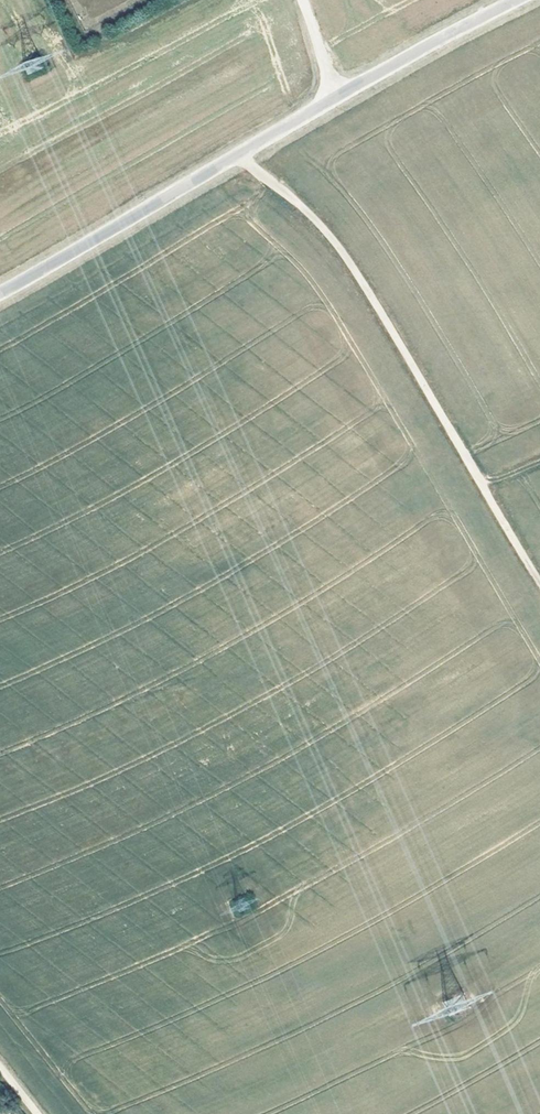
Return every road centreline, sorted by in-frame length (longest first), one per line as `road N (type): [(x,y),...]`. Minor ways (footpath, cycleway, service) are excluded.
road 1 (unclassified): [(0,294),(518,0)]
road 2 (track): [(238,155),(337,245),(539,584)]

